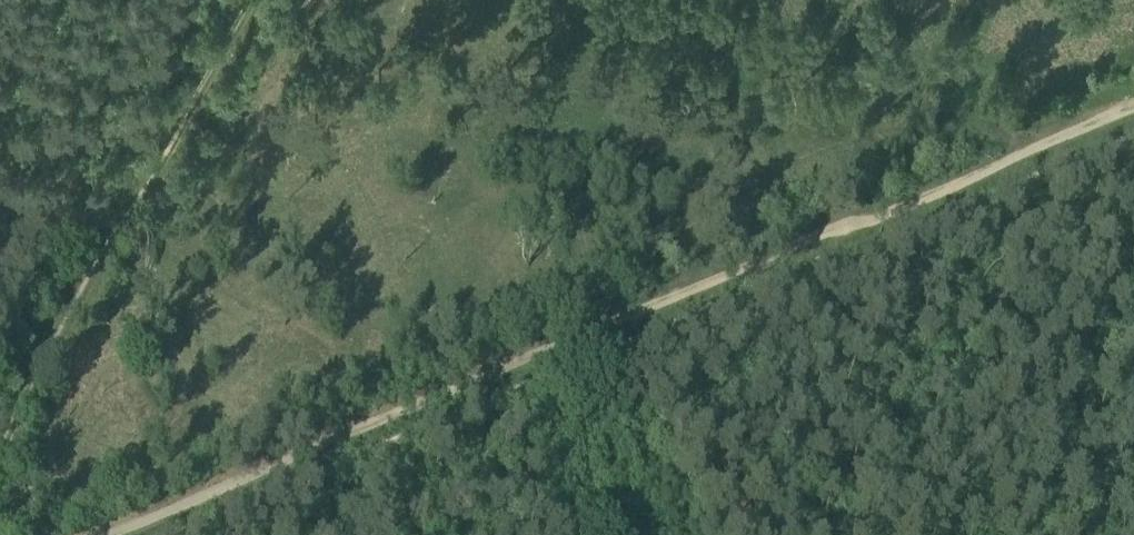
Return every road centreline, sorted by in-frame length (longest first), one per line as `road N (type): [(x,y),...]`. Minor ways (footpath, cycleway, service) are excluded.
road 1 (track): [(1133,133),(172,534)]
road 2 (track): [(237,0),(0,419)]

